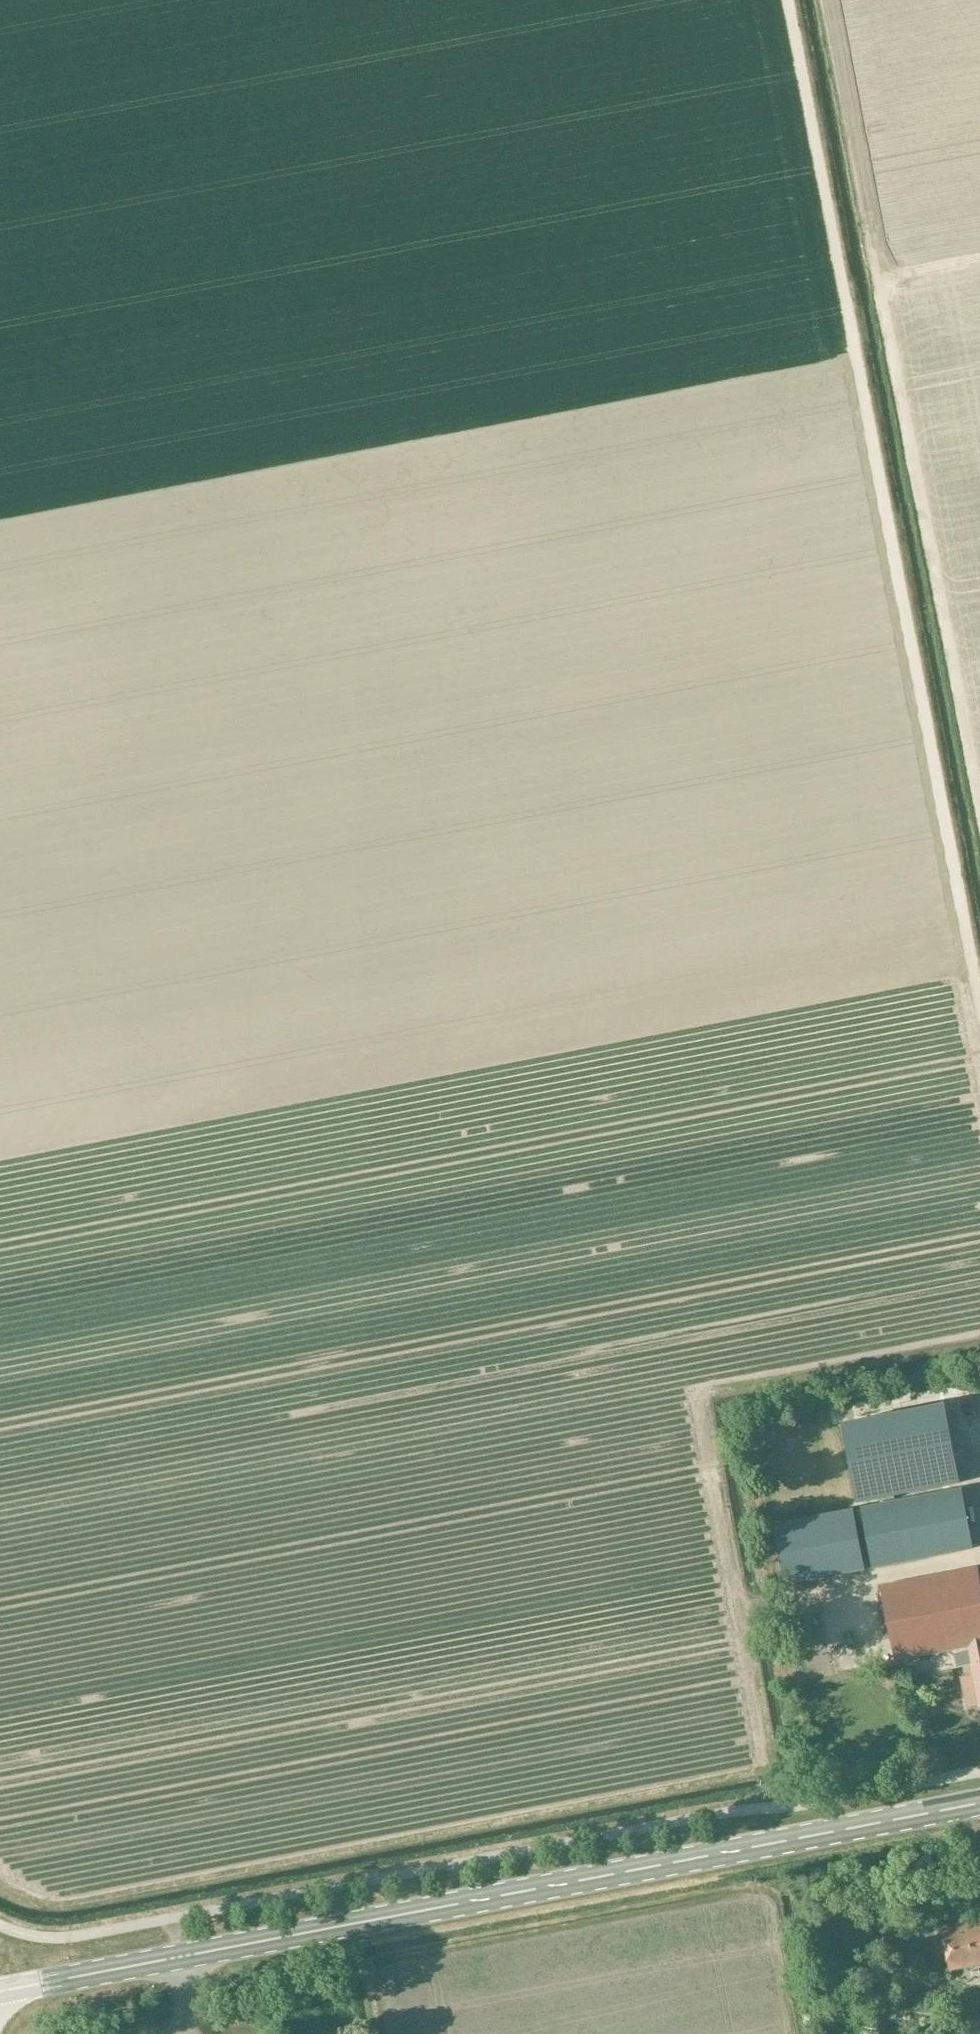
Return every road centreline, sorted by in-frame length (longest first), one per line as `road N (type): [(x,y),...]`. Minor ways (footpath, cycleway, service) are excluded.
road 1 (secondary): [(0,1992),(979,1804)]

